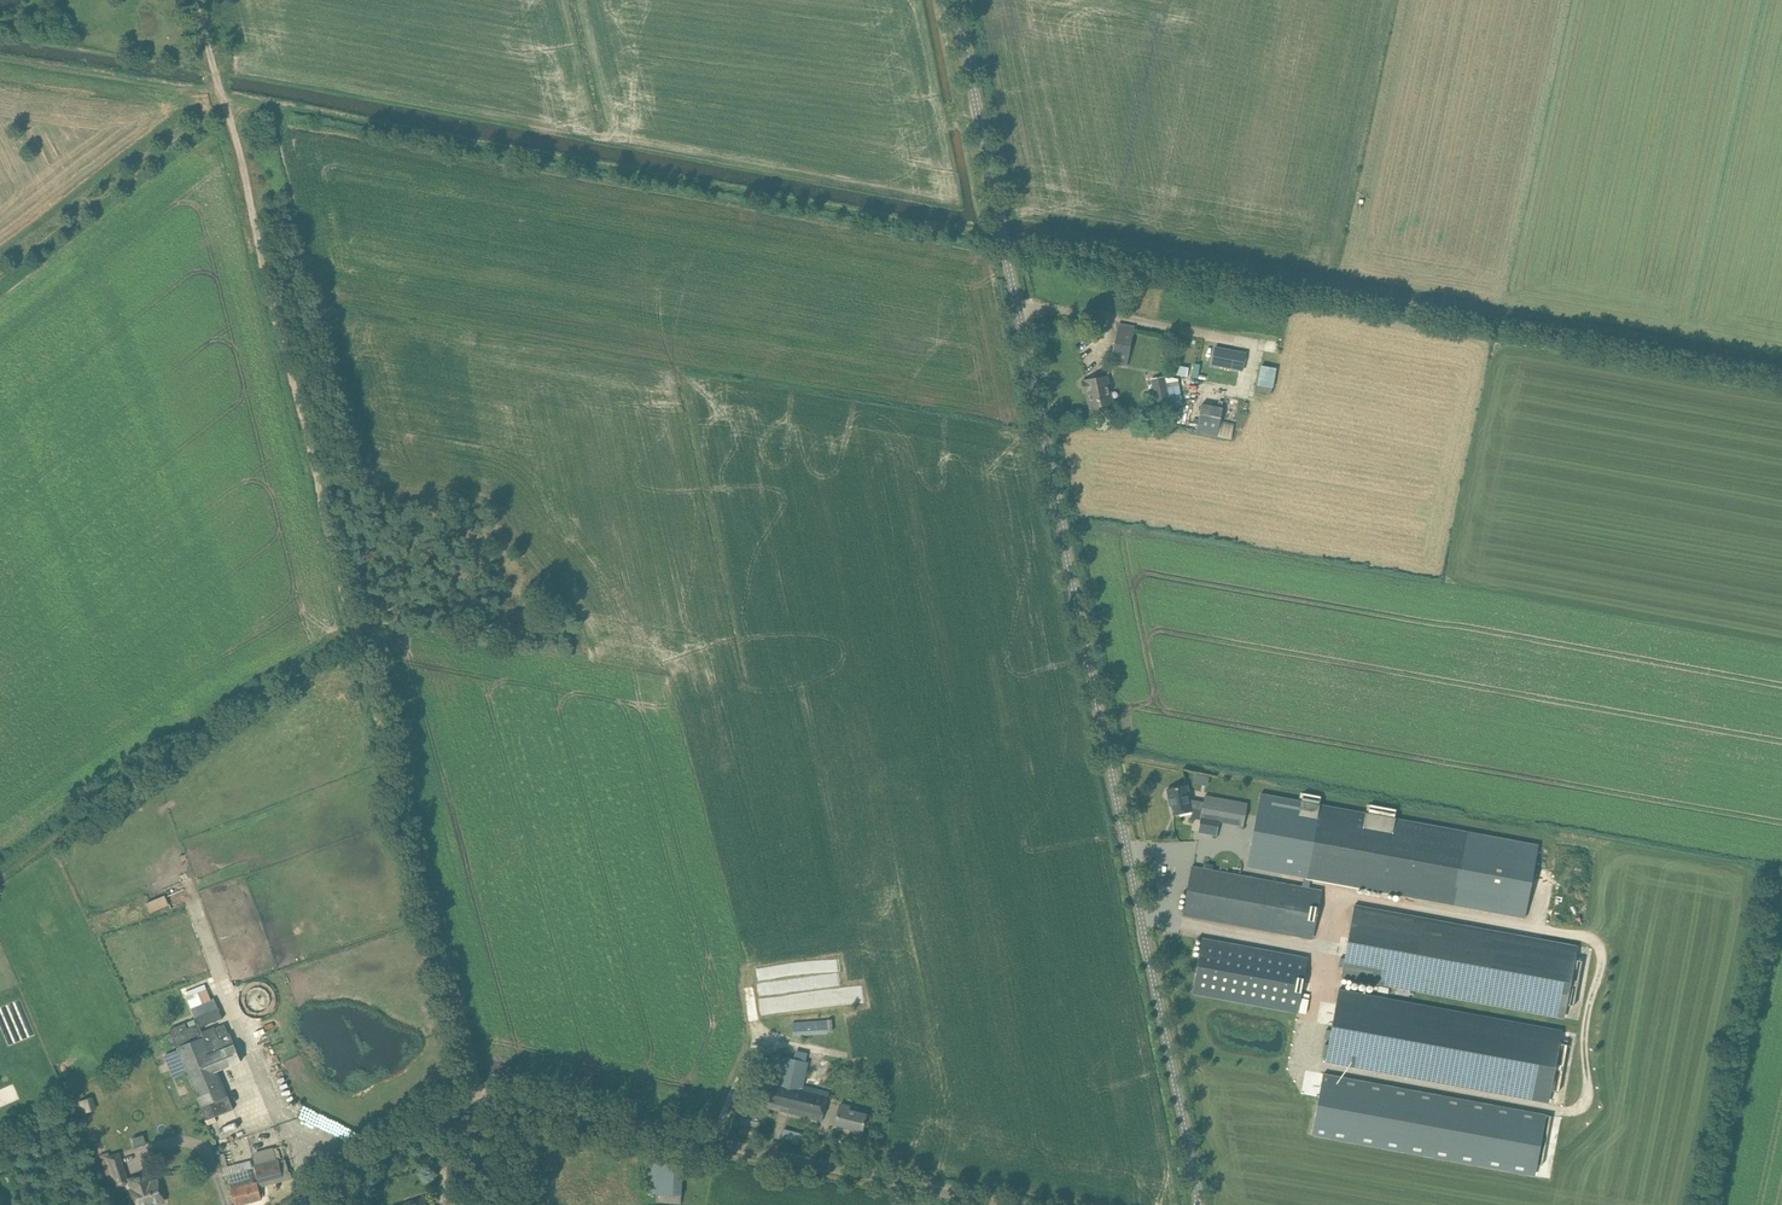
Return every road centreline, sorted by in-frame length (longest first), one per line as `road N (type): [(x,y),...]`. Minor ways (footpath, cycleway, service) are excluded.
road 1 (unclassified): [(1202,1204),(958,0)]
road 2 (track): [(481,1096),(219,92)]
road 3 (unclassified): [(296,1204),(459,1099),(481,1096),(539,1099),(1020,1204)]

